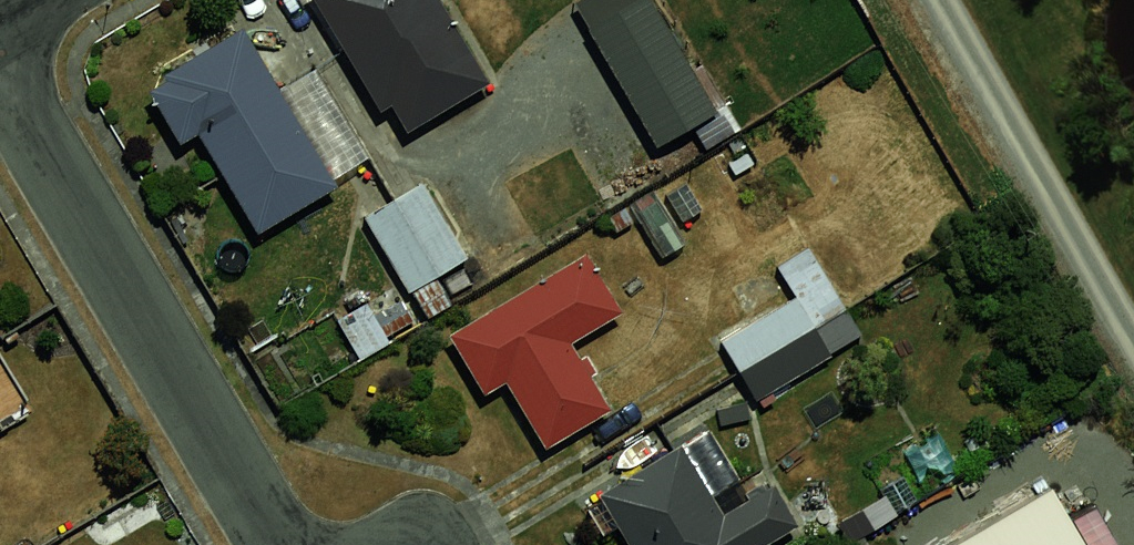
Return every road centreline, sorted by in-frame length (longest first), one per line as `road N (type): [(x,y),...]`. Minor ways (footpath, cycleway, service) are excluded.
road 1 (residential): [(0,76),(282,544)]

